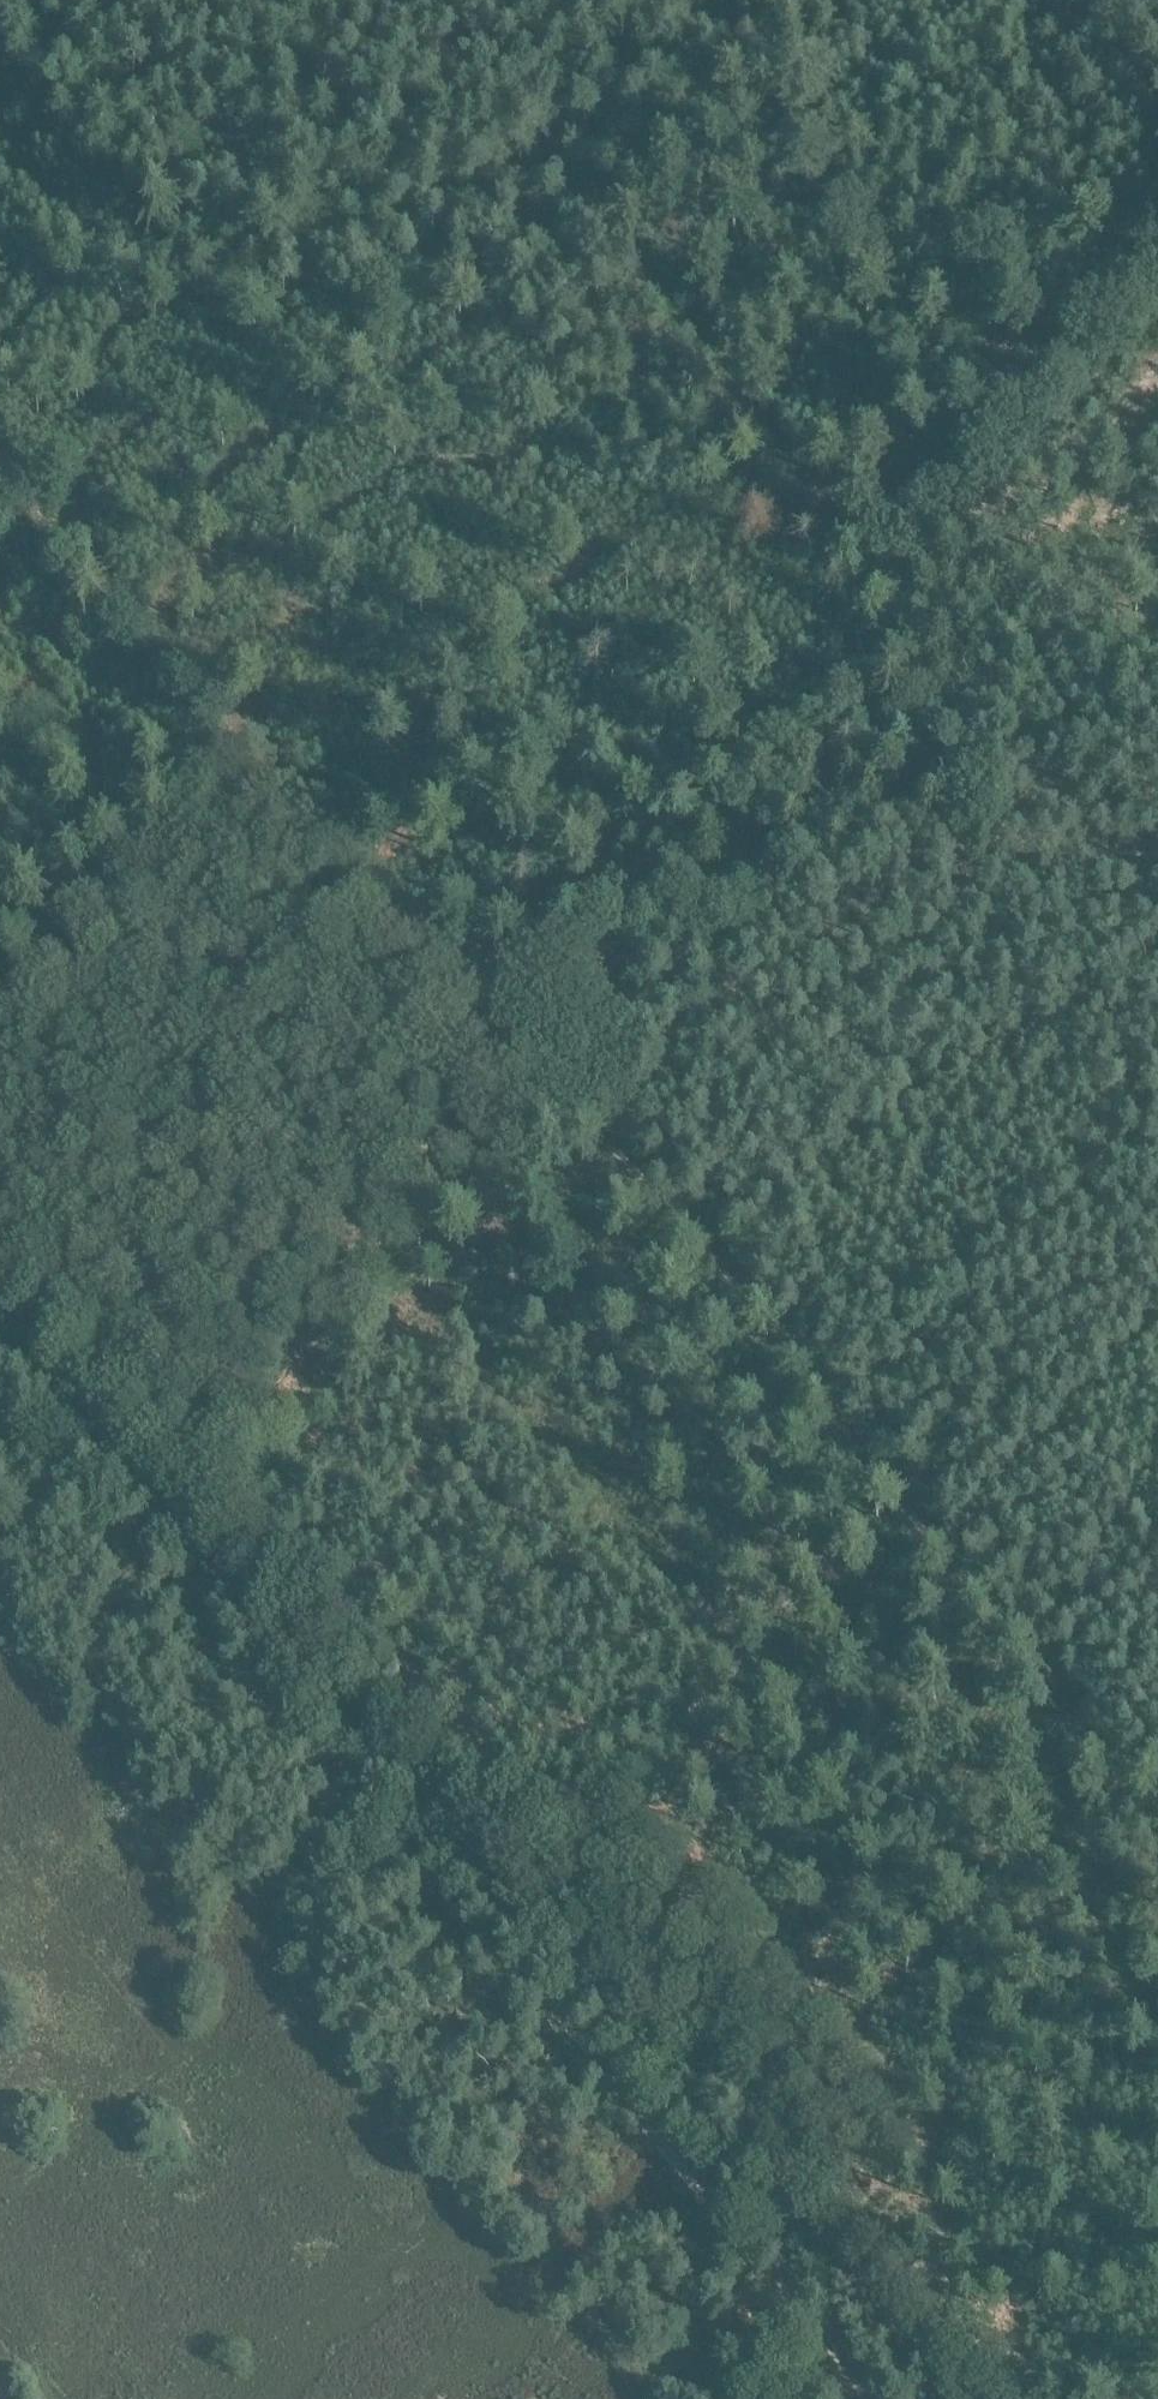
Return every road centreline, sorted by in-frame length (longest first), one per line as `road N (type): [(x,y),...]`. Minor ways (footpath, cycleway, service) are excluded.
road 1 (track): [(0,463),(592,1124),(1157,1835)]
road 2 (track): [(0,1412),(461,1917),(876,2398)]
road 3 (track): [(1157,853),(1128,855),(1091,835),(434,0)]
road 4 (track): [(1049,783),(592,1124)]
road 5 (track): [(1062,0),(1157,110)]

